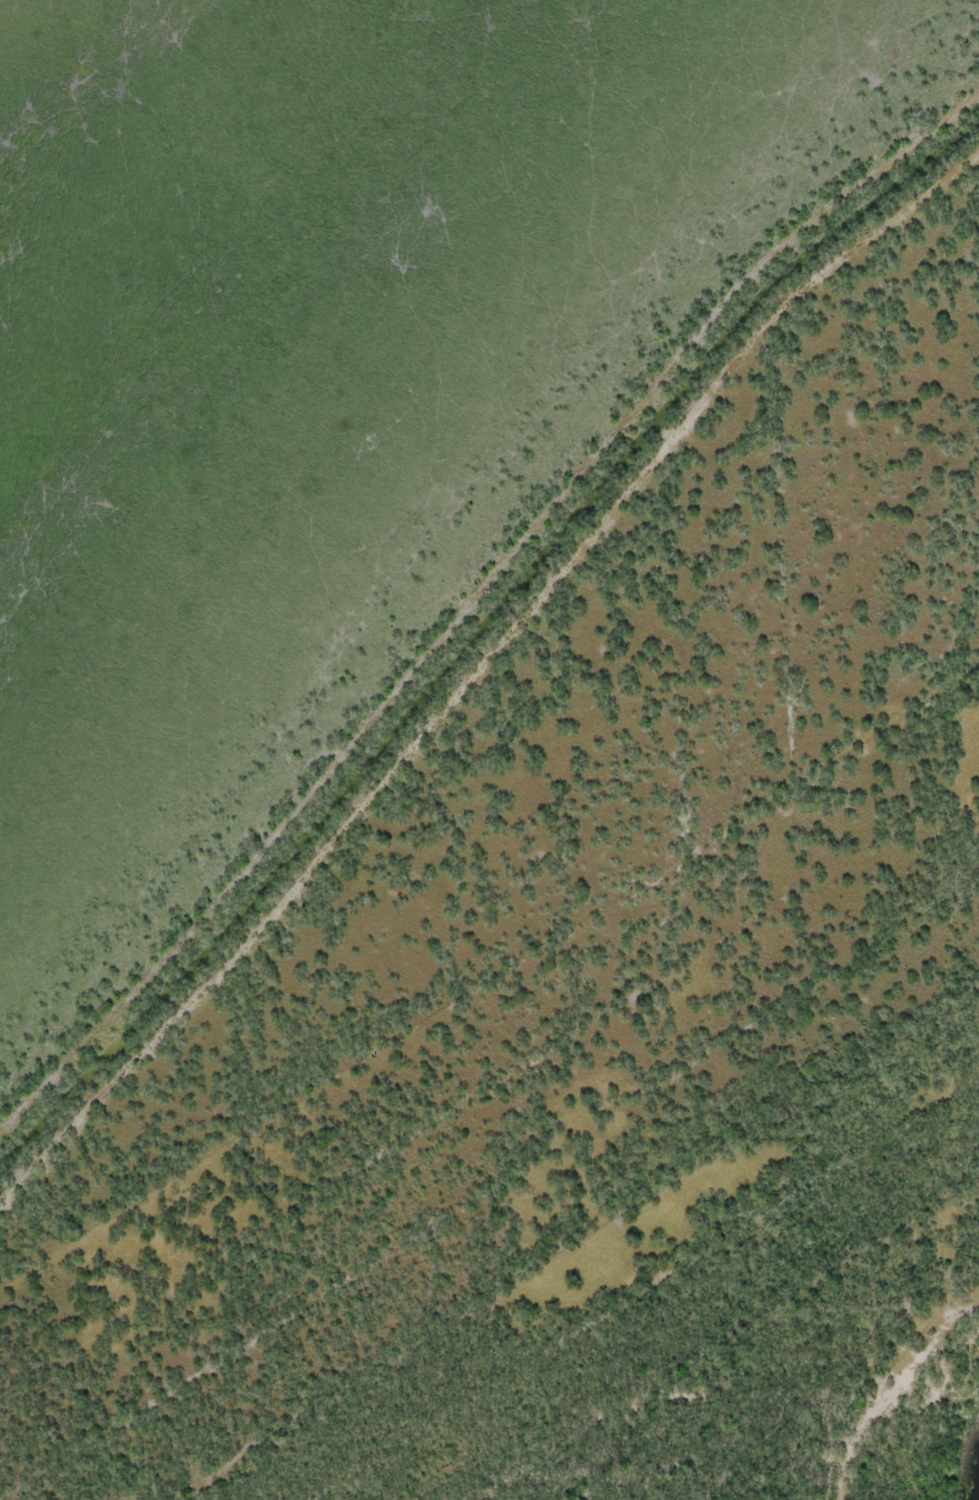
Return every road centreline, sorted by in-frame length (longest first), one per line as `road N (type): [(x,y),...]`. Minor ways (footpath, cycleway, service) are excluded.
road 1 (residential): [(978,1279),(923,1319),(833,1424),(805,1499)]

